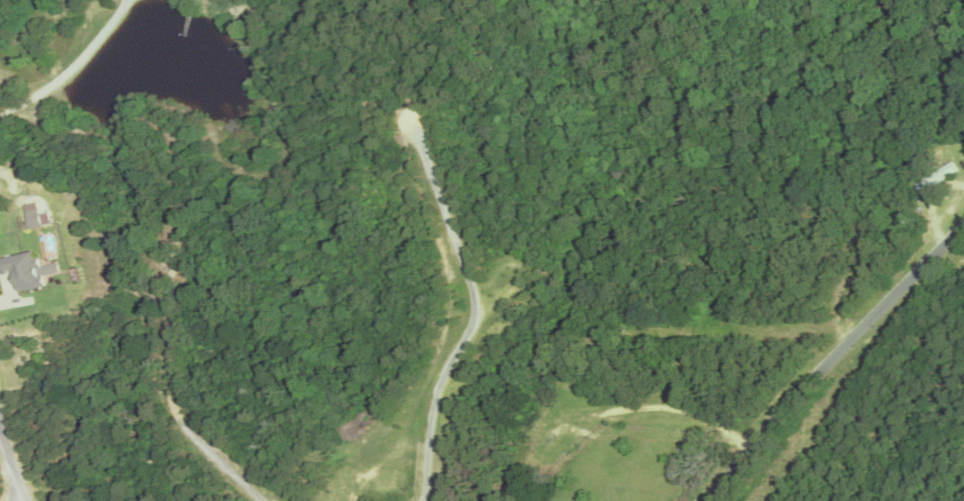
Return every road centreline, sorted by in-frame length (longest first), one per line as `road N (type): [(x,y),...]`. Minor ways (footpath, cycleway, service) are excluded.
road 1 (residential): [(411,123),(469,298),(469,321),(425,413),(416,500)]
road 2 (residential): [(714,500),(802,388),(963,228)]

